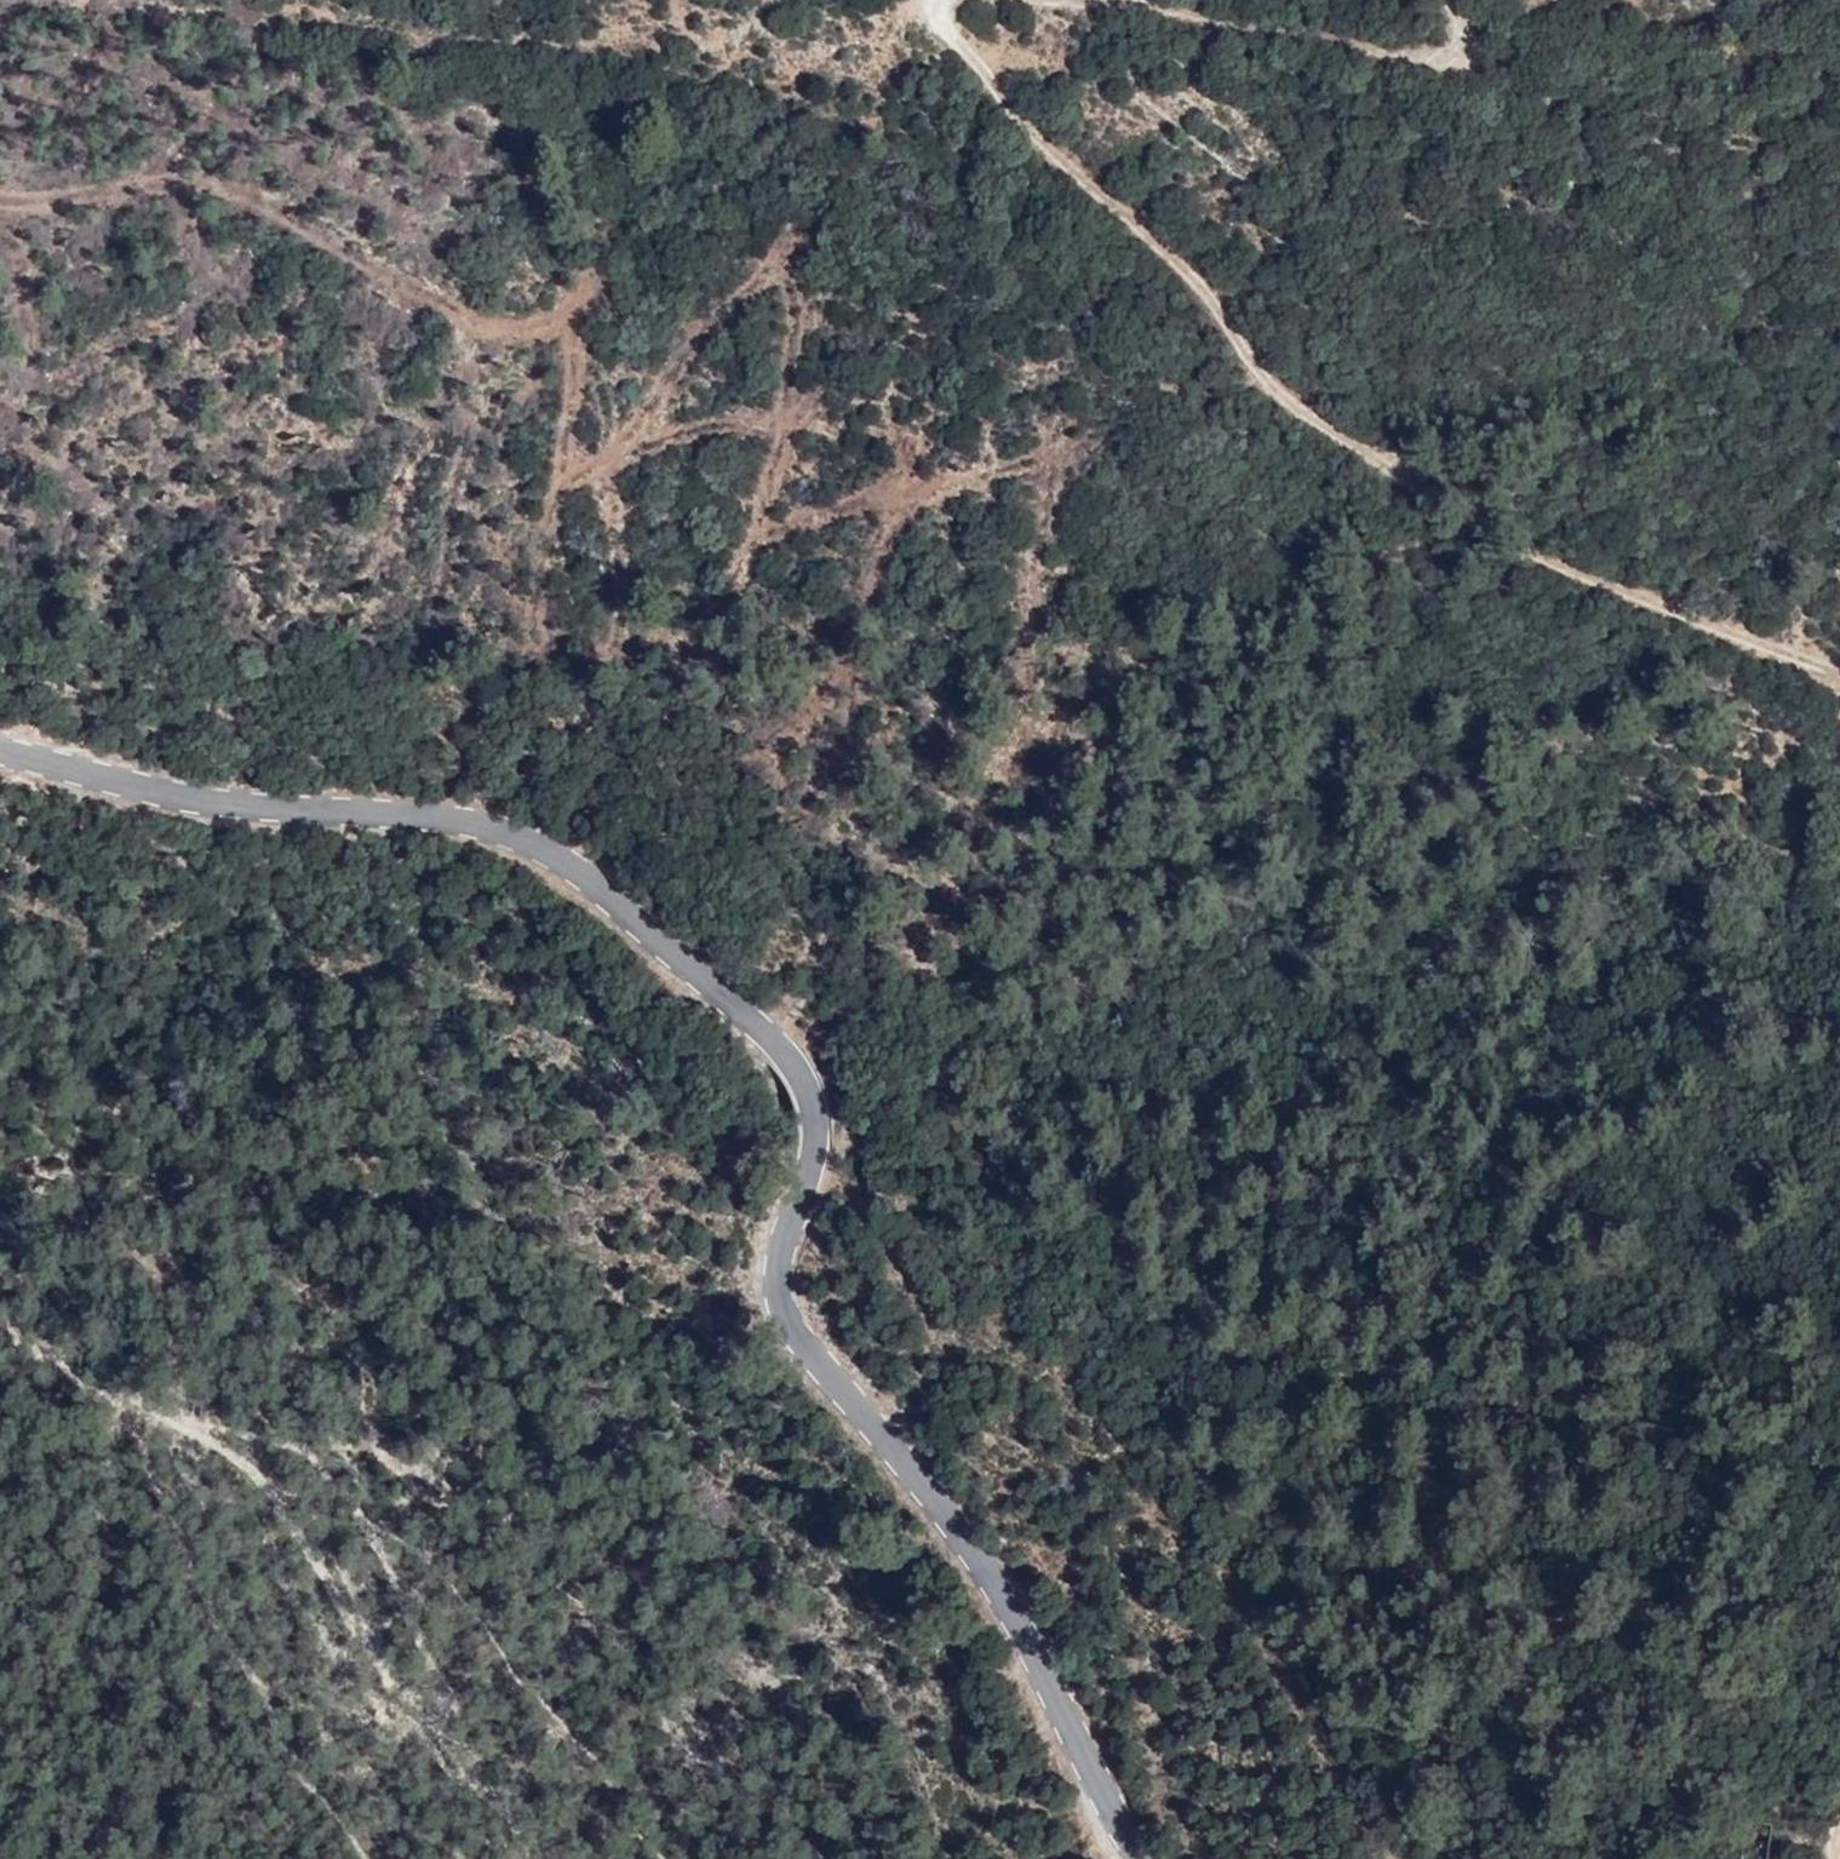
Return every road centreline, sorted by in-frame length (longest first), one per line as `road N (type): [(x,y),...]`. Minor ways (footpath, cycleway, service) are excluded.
road 1 (tertiary): [(0,749),(227,803),(425,813),(502,826),(564,858),(758,1024),(804,1078),(813,1105),(813,1164),(777,1274),(787,1318),(989,1570),(1143,1858)]
road 2 (track): [(1839,679),(1588,587),(1263,391),(1201,295),(942,42),(927,0)]
road 3 (track): [(0,1333),(218,1426),(537,1858)]
road 4 (track): [(1115,0),(1319,30),(1395,52),(1454,54),(1465,27),(1442,0)]

